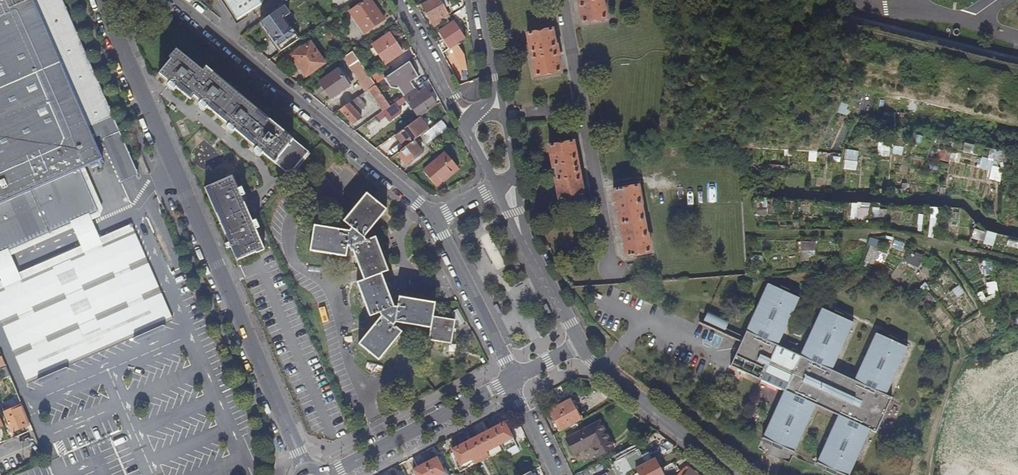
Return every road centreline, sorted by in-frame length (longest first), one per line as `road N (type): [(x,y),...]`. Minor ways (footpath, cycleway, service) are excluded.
road 1 (residential): [(143,88),(306,468)]
road 2 (residential): [(437,216),(175,0)]
road 3 (track): [(1017,263),(885,232),(750,231)]
road 4 (track): [(1017,229),(962,204),(792,195)]
road 5 (residential): [(323,474),(512,379)]
road 6 (residential): [(734,474),(583,345)]
road 7 (unclassified): [(512,379),(437,216)]
road 8 (unclassified): [(500,187),(583,345)]
road 9 (residential): [(143,88),(163,89),(257,162),(268,186)]
road 10 (residential): [(398,0),(467,125)]

